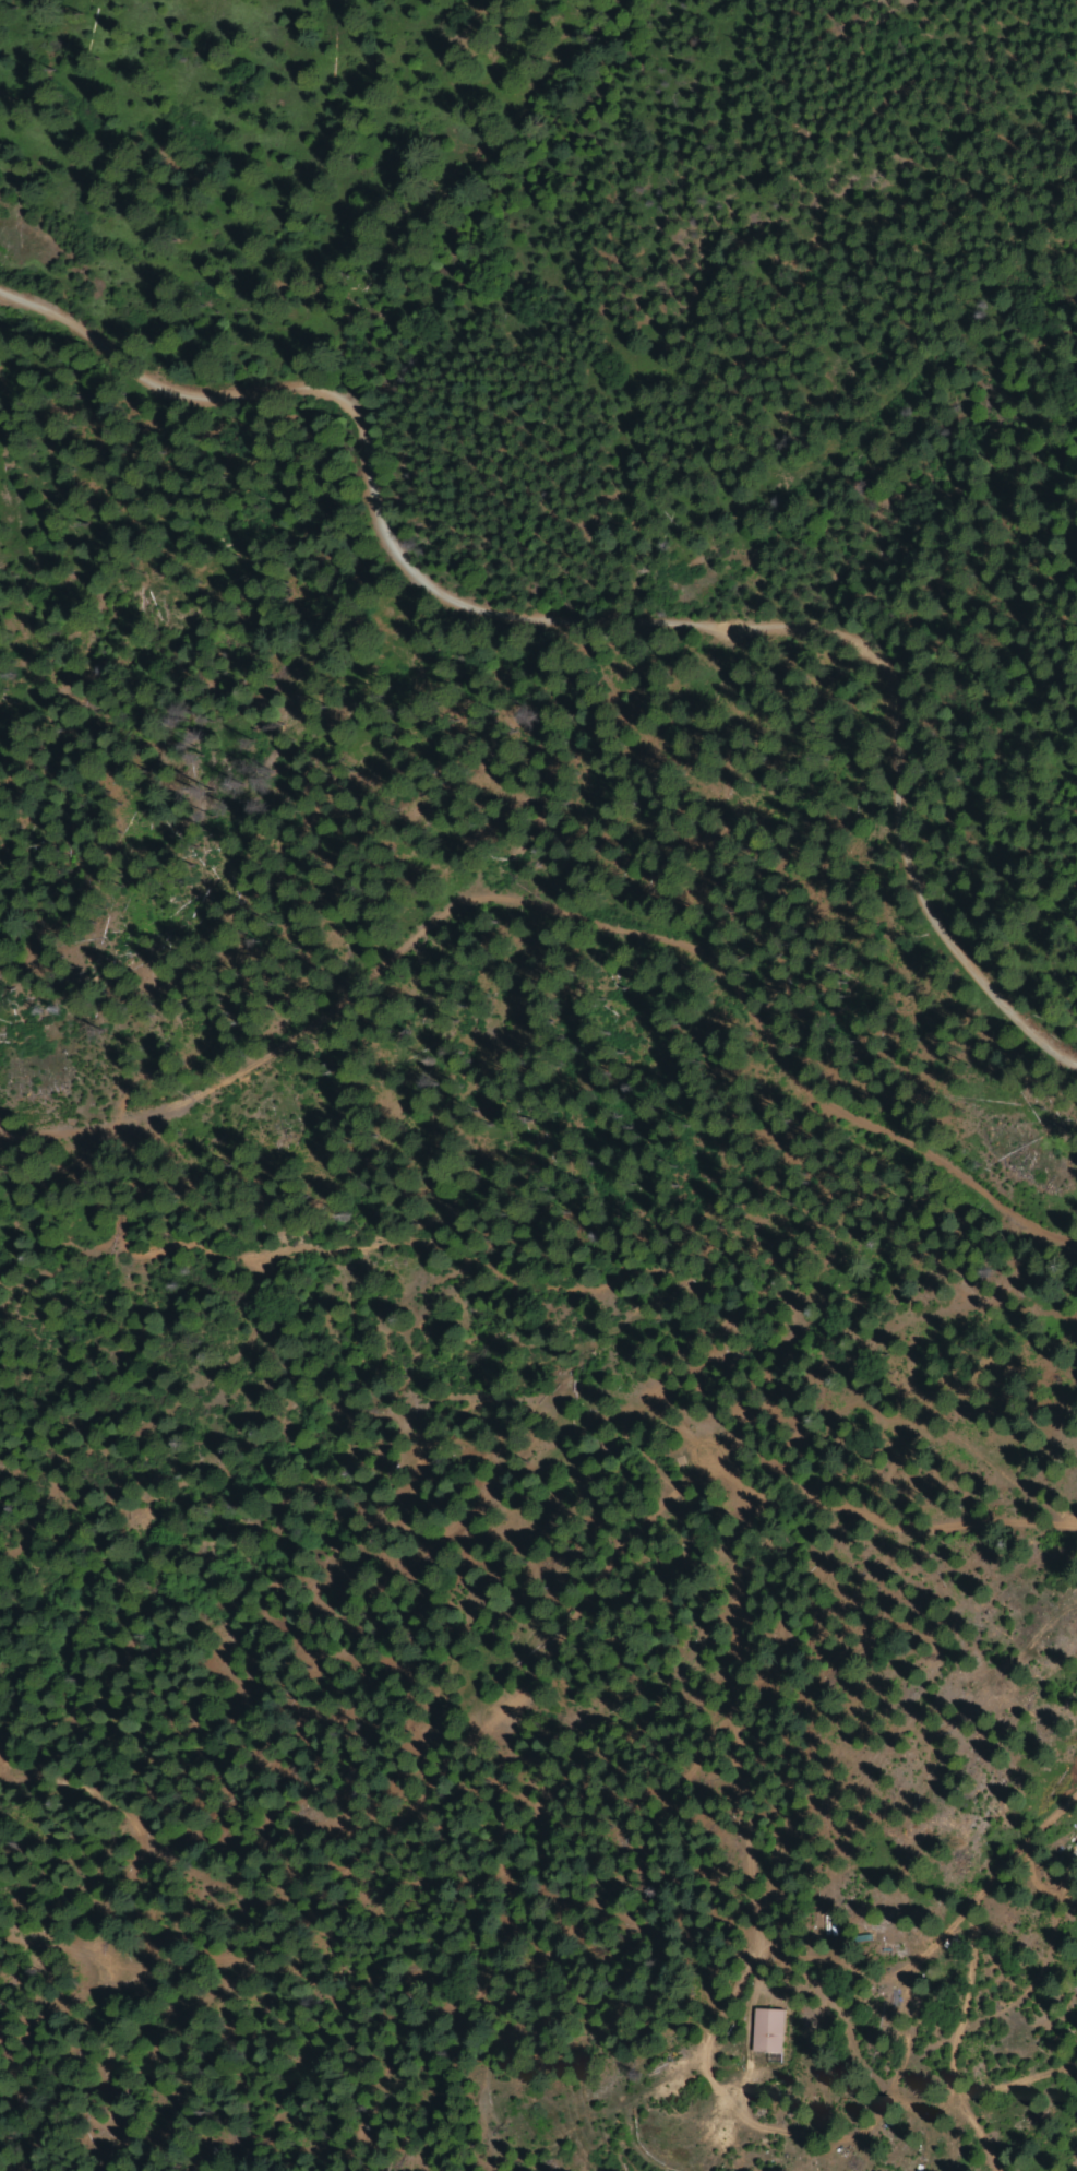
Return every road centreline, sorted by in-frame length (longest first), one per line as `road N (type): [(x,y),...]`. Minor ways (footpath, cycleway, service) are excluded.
road 1 (track): [(1076,943),(1024,894),(976,805),(958,727),(905,650),(531,555),(460,507),(354,406),(122,305),(0,231)]

